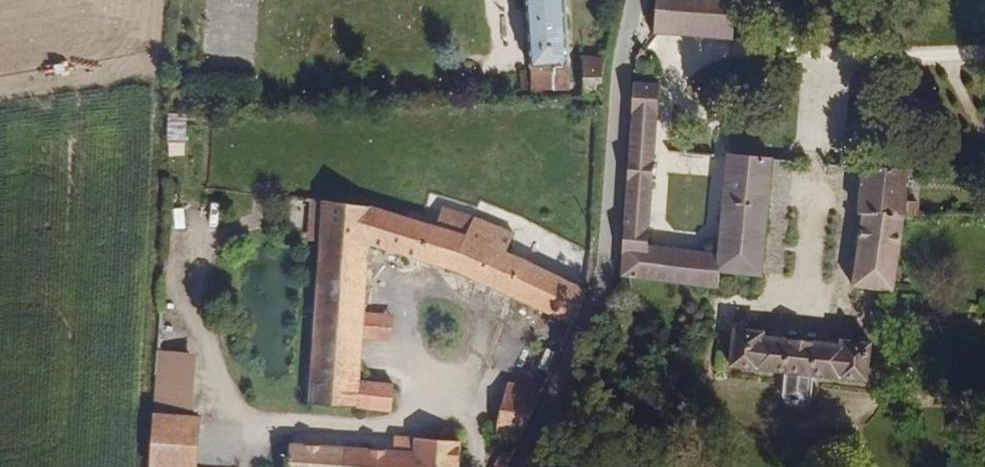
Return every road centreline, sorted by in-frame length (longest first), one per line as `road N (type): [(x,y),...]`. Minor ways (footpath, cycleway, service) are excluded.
road 1 (unclassified): [(529,466),(605,292),(632,0)]
road 2 (track): [(622,67),(820,65),(984,46)]

